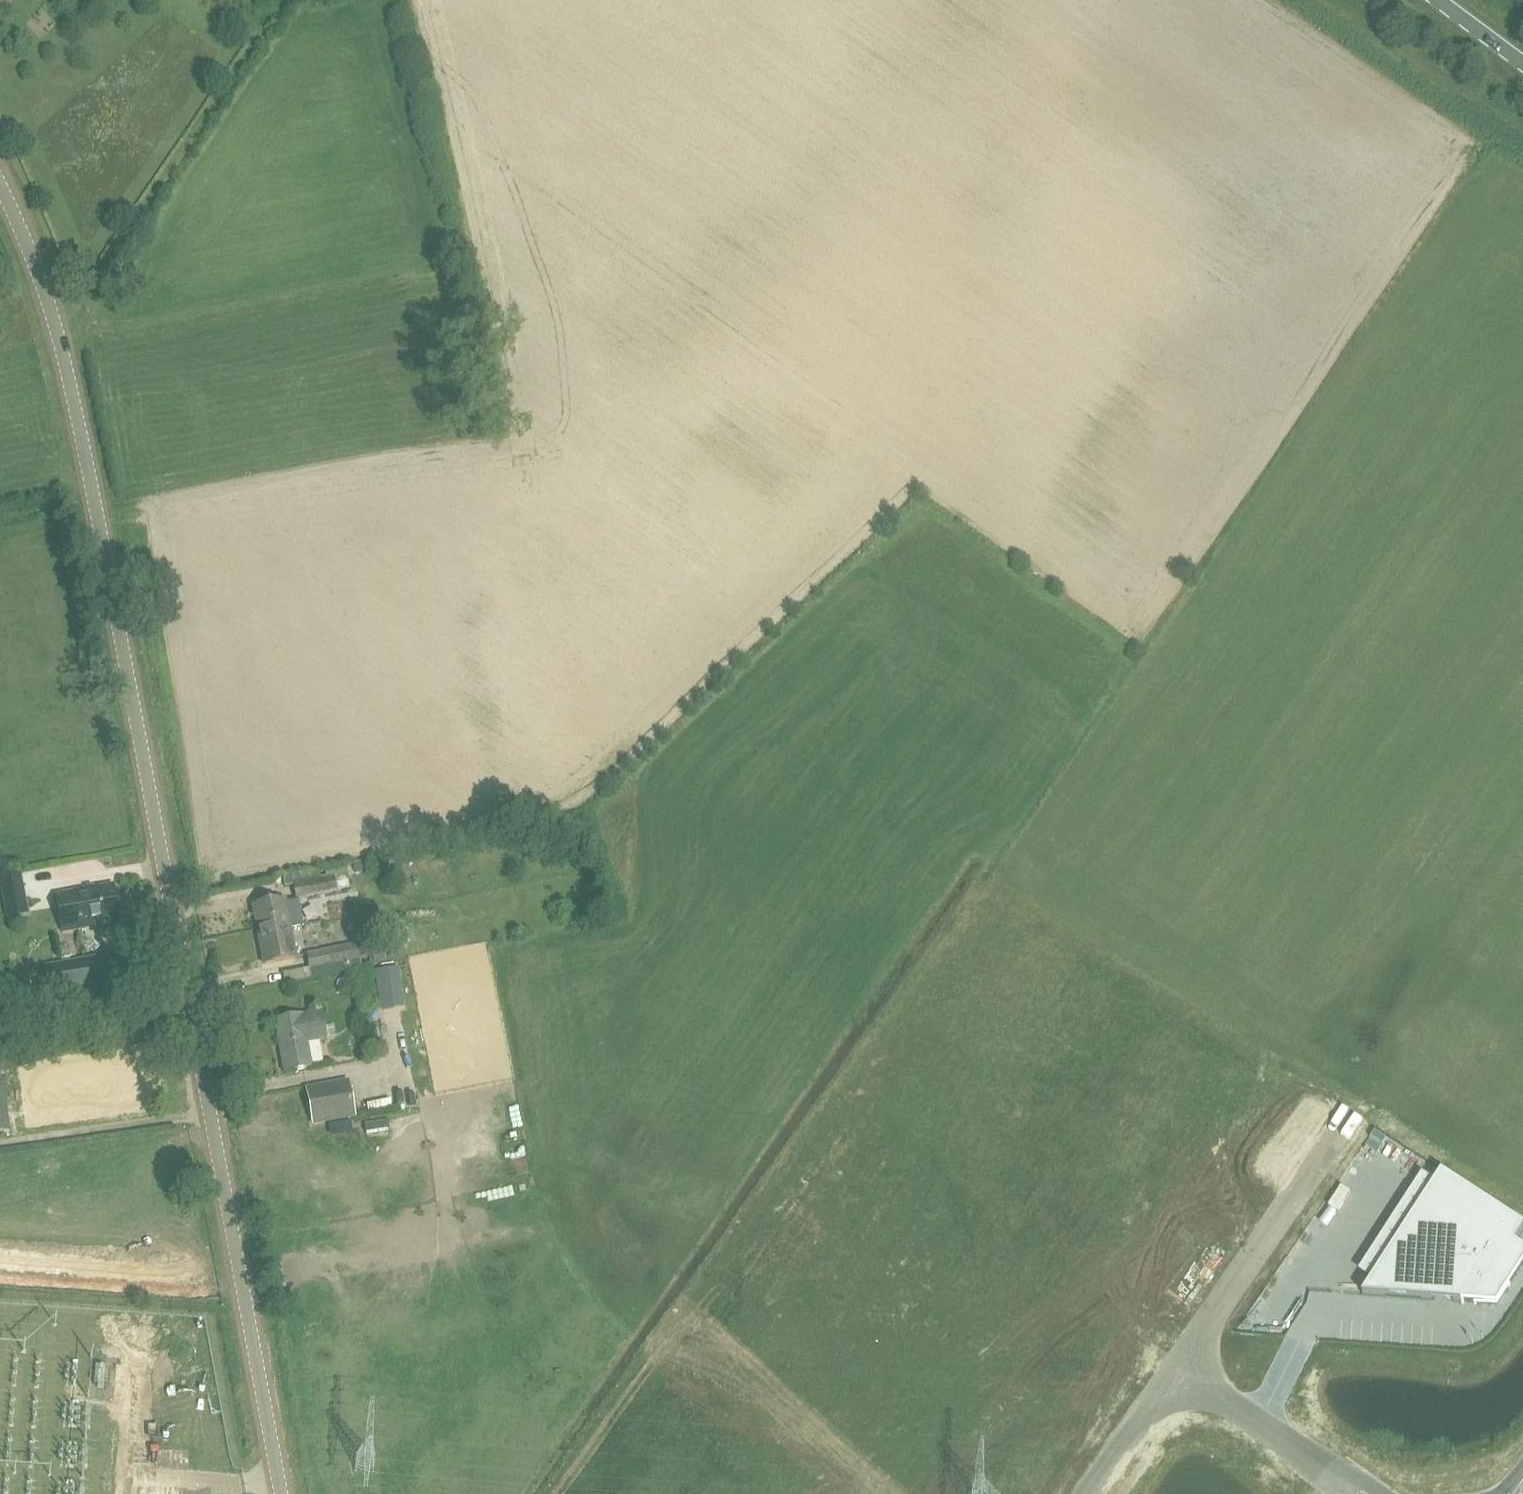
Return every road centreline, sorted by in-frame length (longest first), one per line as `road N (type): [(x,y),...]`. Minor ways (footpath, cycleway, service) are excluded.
road 1 (secondary): [(280,1493),(74,402),(33,258),(0,184)]
road 2 (unclassified): [(1522,864),(1182,1367)]
road 3 (unclassified): [(1343,1482),(1182,1367)]
road 4 (unclassified): [(1182,1367),(1093,1493)]

